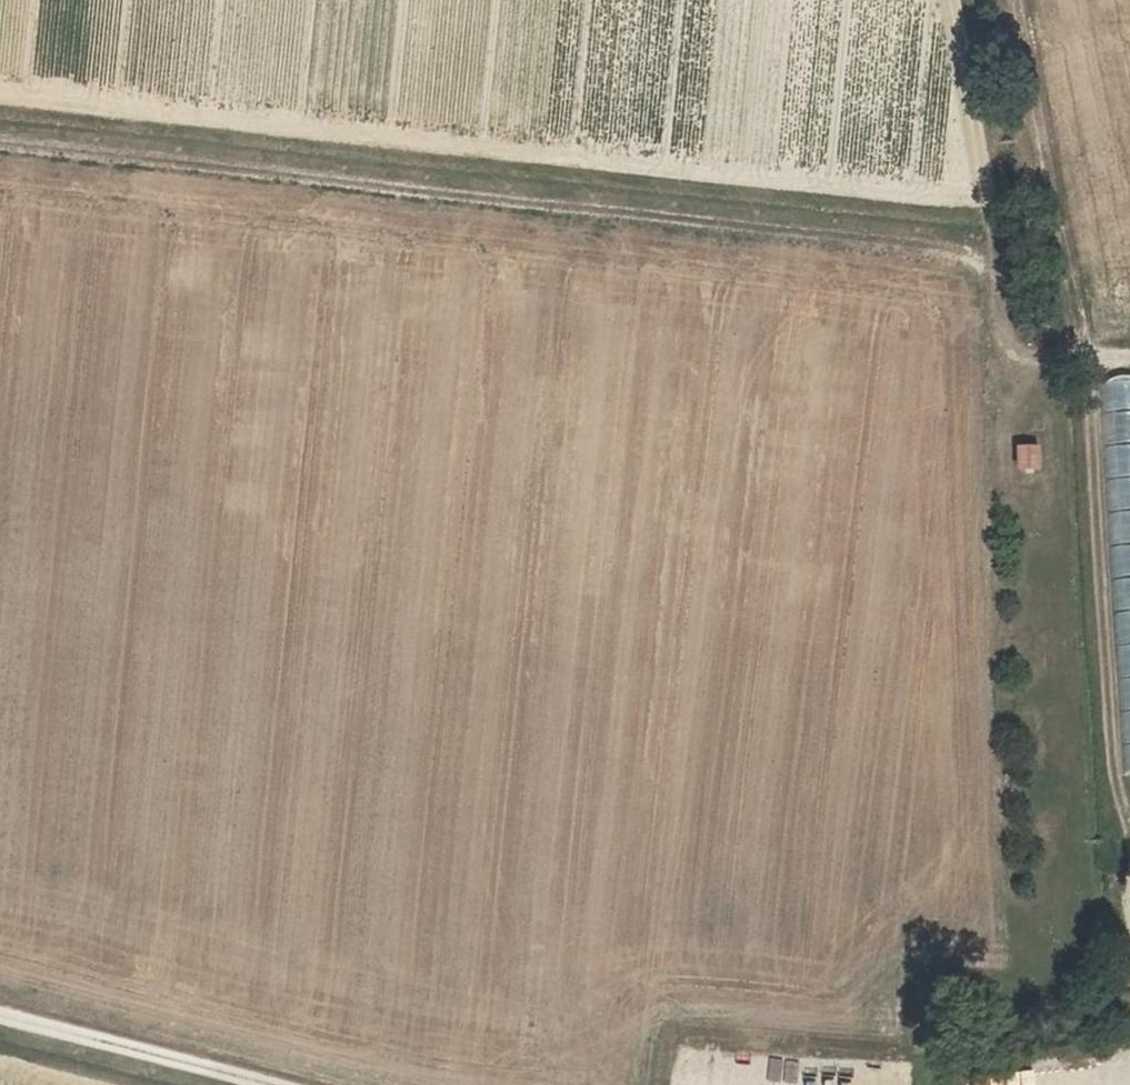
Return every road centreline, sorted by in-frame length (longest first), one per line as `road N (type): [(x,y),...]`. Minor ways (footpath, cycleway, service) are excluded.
road 1 (track): [(275,1084),(0,1010)]

